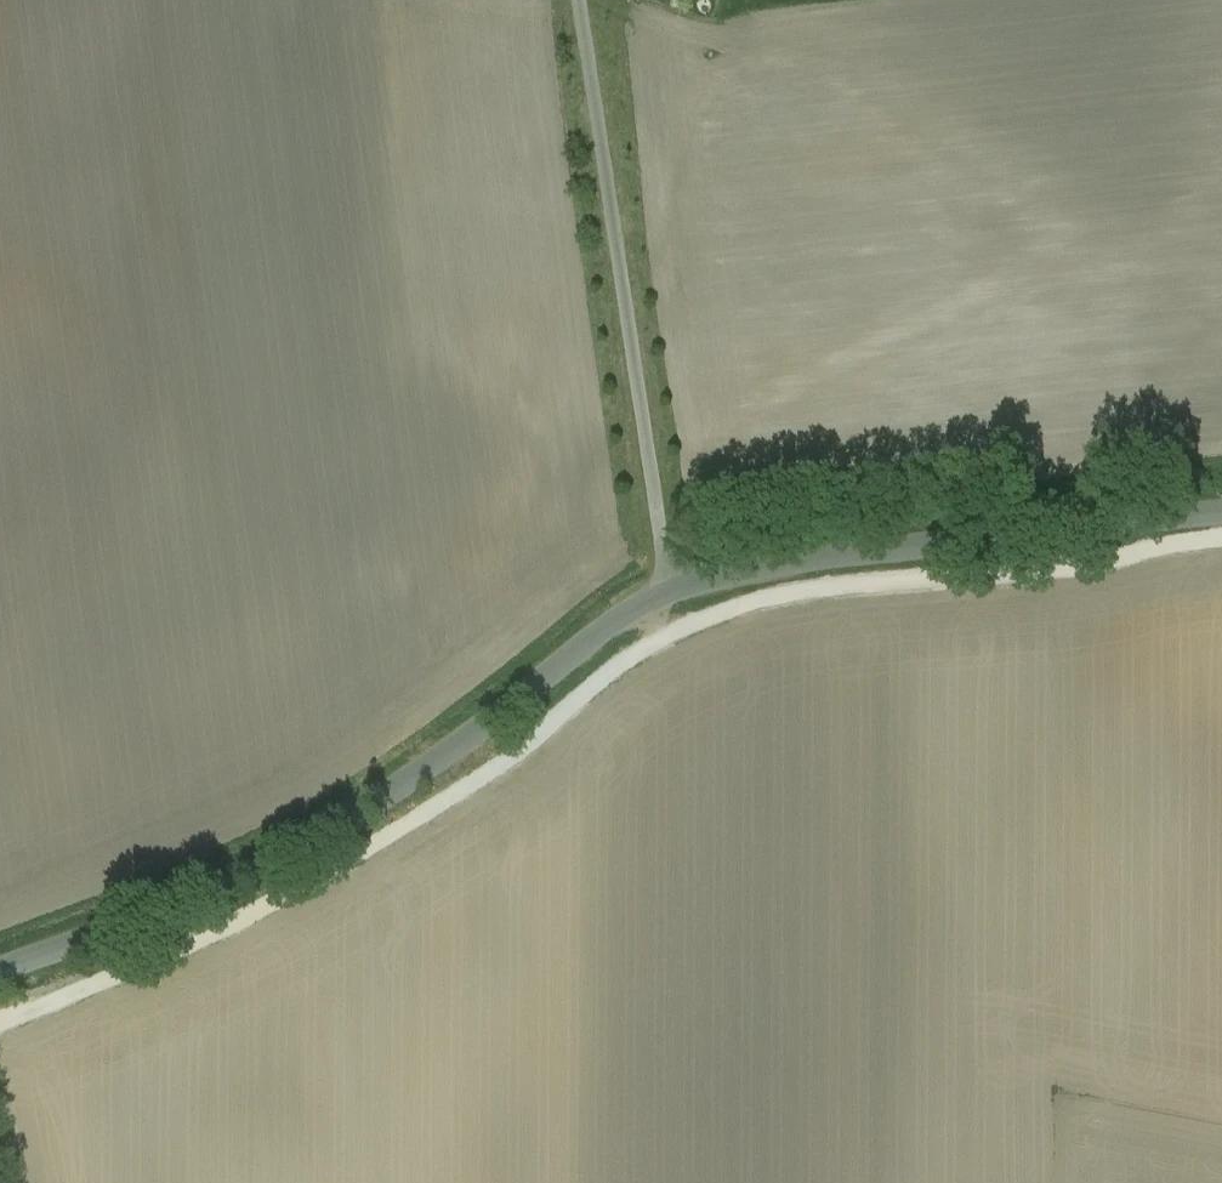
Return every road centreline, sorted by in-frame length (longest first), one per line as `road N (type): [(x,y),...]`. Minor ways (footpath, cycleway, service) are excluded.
road 1 (unclassified): [(0,966),(280,864),(671,587),(725,564),(1221,509)]

